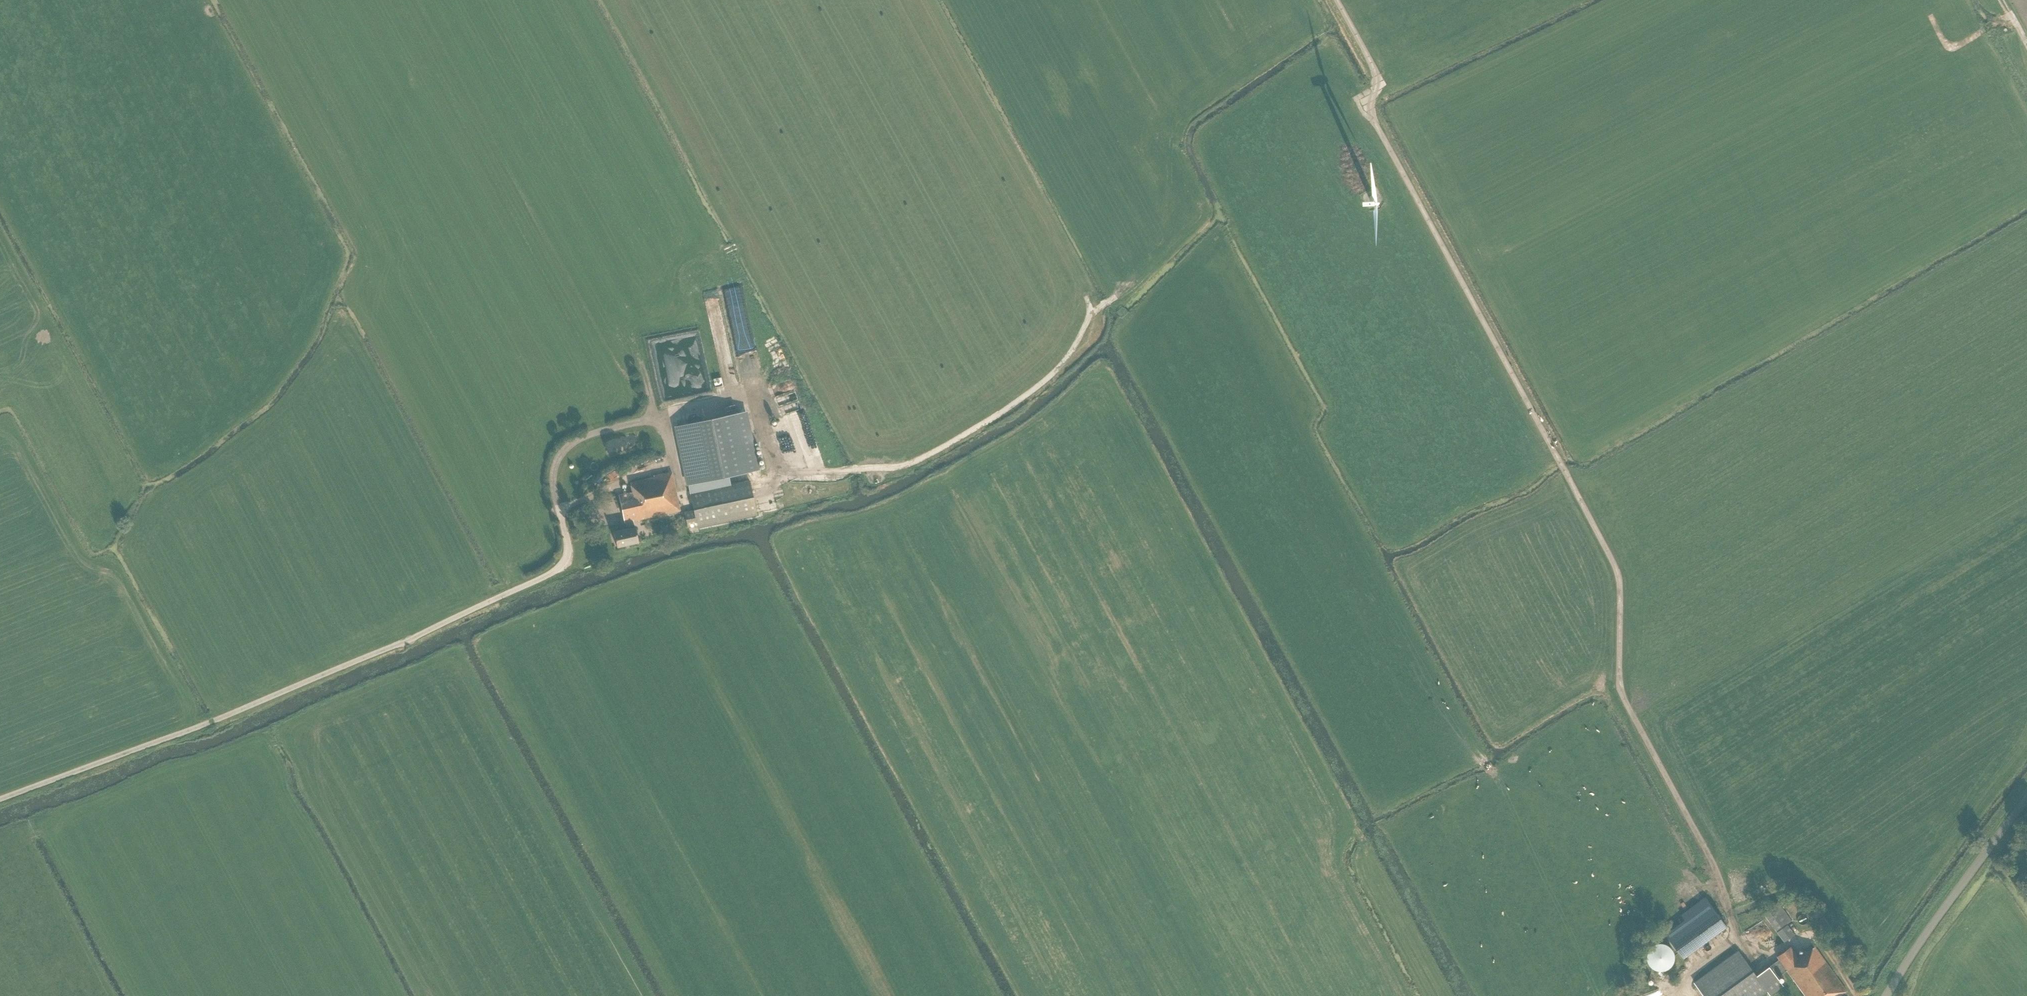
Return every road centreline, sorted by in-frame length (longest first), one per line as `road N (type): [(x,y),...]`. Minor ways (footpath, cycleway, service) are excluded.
road 1 (track): [(1735,939),(1713,866),(1622,696),(1616,570),(1366,107),(1378,82),(1334,0)]
road 2 (unclassified): [(0,801),(221,722),(557,575),(570,562),(560,514)]
road 3 (track): [(773,480),(909,467),(1064,366),(1090,317),(1118,296)]
road 4 (unclassified): [(1891,995),(2026,803)]

